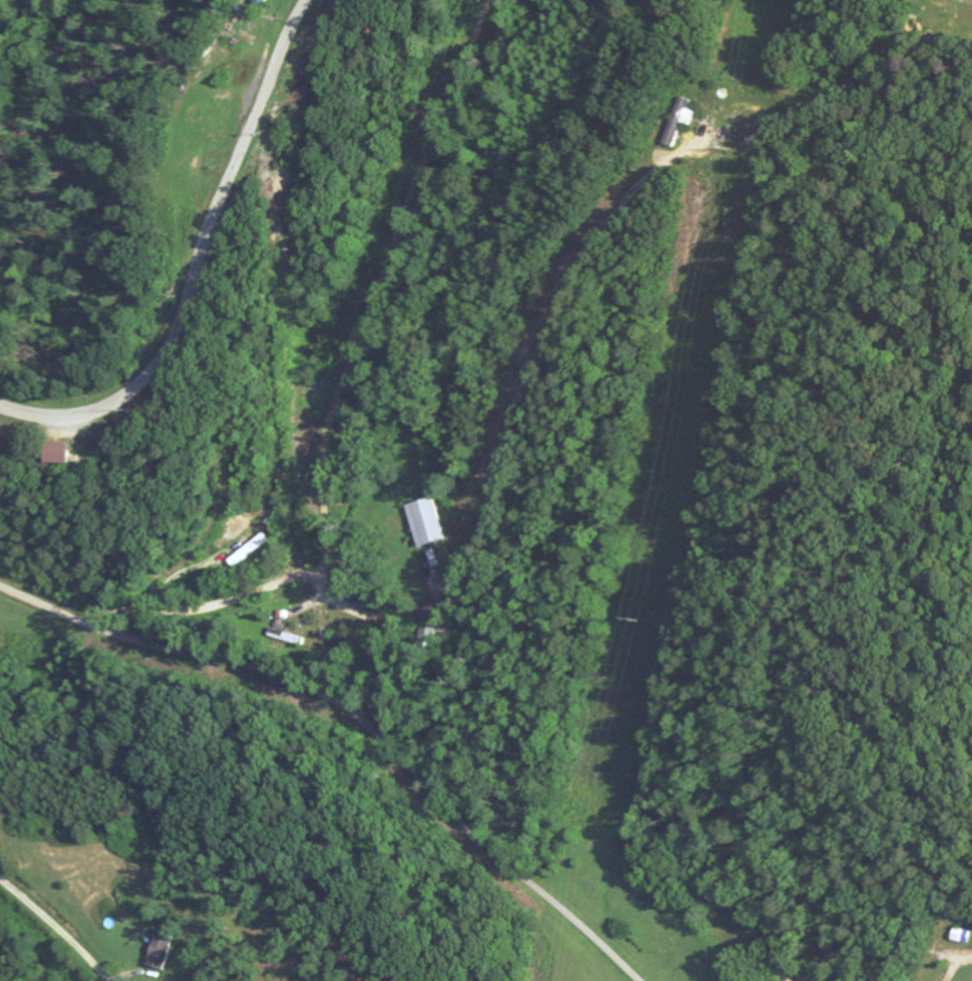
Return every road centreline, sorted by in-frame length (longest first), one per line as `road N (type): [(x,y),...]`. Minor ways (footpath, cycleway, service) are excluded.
road 1 (tertiary): [(0,408),(47,419),(90,416),(128,399),(160,367),(183,328),(218,221),(313,0)]

